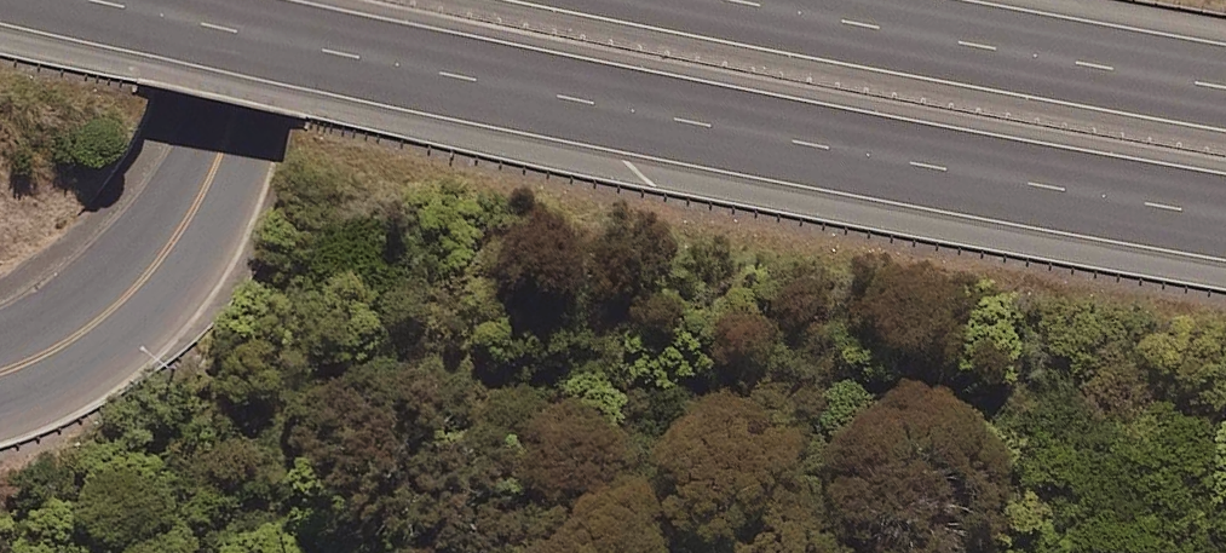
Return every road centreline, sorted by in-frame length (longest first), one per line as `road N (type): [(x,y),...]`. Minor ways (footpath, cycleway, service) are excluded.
road 1 (motorway): [(1225,213),(671,119),(86,0)]
road 2 (motorway): [(741,0),(1225,90)]
road 3 (secondary): [(0,375),(58,350),(127,294),(173,235),(208,170),(255,0)]

